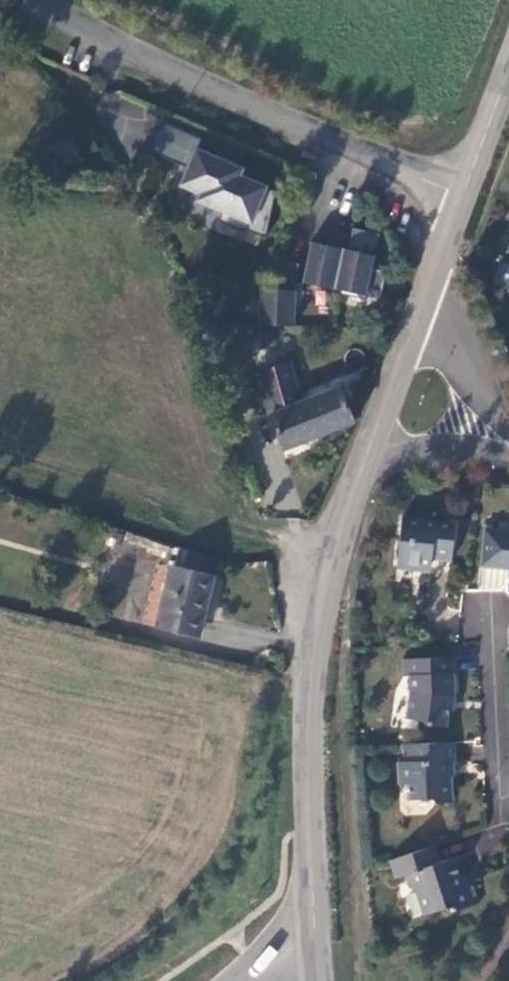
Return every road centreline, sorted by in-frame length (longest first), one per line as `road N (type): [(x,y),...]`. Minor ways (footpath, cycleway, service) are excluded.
road 1 (secondary): [(370,443),(312,642),(307,830),(315,980)]
road 2 (tertiary): [(26,0),(191,87),(459,196)]
road 3 (residential): [(508,796),(502,799),(493,614)]
road 4 (residential): [(507,444),(431,331),(413,320)]
road 5 (secondary): [(508,55),(459,196)]
road 6 (residential): [(370,443),(406,452),(507,444)]
road 7 (secondary): [(459,196),(413,320)]
road 8 (secondary): [(413,320),(370,443)]

